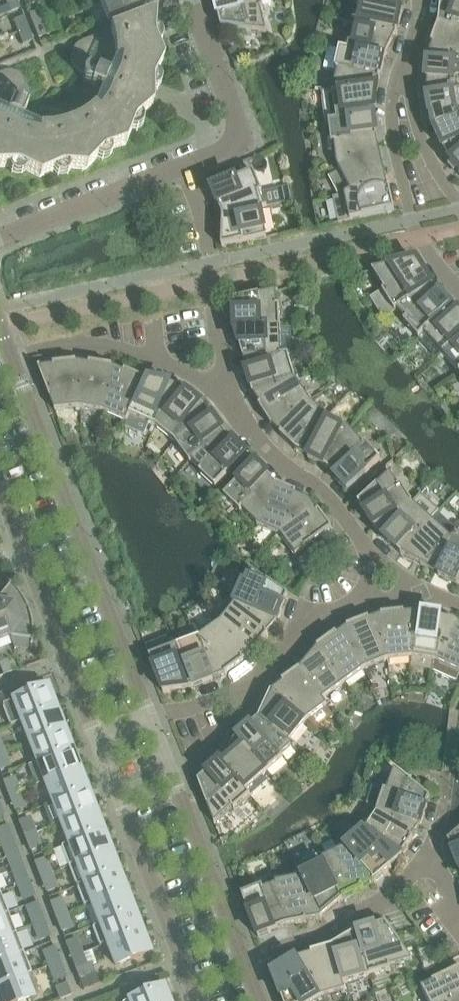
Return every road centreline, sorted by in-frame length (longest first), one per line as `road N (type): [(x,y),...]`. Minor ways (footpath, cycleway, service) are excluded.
road 1 (residential): [(150,714),(12,354)]
road 2 (residential): [(406,72),(394,86),(391,127),(411,214),(458,290)]
road 3 (residential): [(225,392),(113,344),(72,339),(12,354)]
road 4 (residential): [(118,793),(198,1000)]
road 5 (residential): [(429,850),(400,884),(335,927),(245,959)]
road 6 (residential): [(368,546),(225,392)]
road 7 (residential): [(0,232),(188,161)]
road 8 (residential): [(188,161),(230,145),(239,128),(192,0)]
road 9 (residential): [(245,959),(173,773)]
road 10 (residential): [(0,488),(66,658)]
road 11 (residential): [(247,680),(269,666),(309,615),(349,603),(368,585)]
road 12 (residential): [(458,204),(423,139),(406,72)]
road 13 (residential): [(368,585),(426,592),(368,546)]
road 14 (residential): [(173,773),(224,732),(247,680)]

